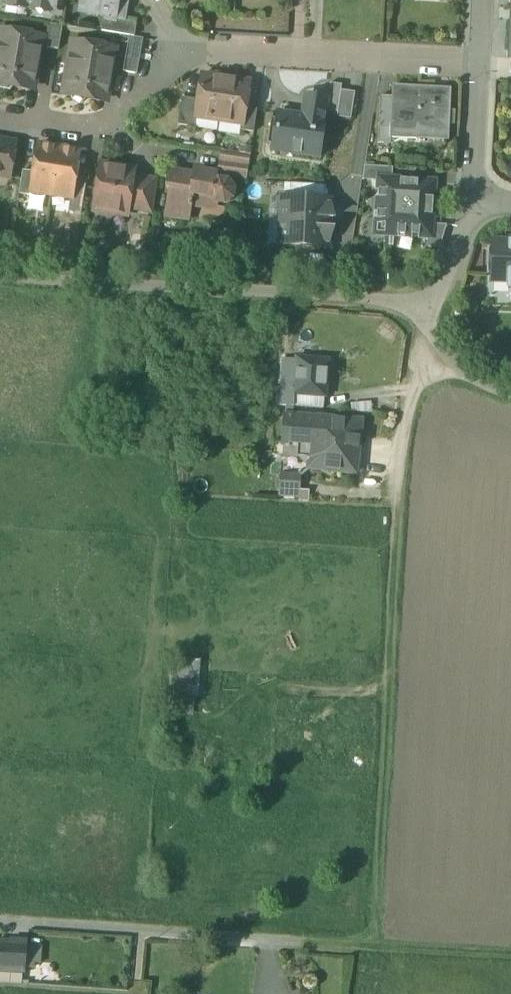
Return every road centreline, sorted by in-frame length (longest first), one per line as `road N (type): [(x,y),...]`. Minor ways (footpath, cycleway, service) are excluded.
road 1 (track): [(366,946),(395,503)]
road 2 (residential): [(0,276),(370,299),(419,318)]
road 3 (residential): [(478,62),(188,51)]
road 4 (residential): [(188,51),(101,126),(0,115)]
road 5 (residential): [(395,503),(416,389),(445,355)]
road 6 (track): [(366,946),(510,956)]
road 7 (residential): [(478,62),(473,203)]
road 8 (residential): [(419,318),(448,280),(473,203)]

